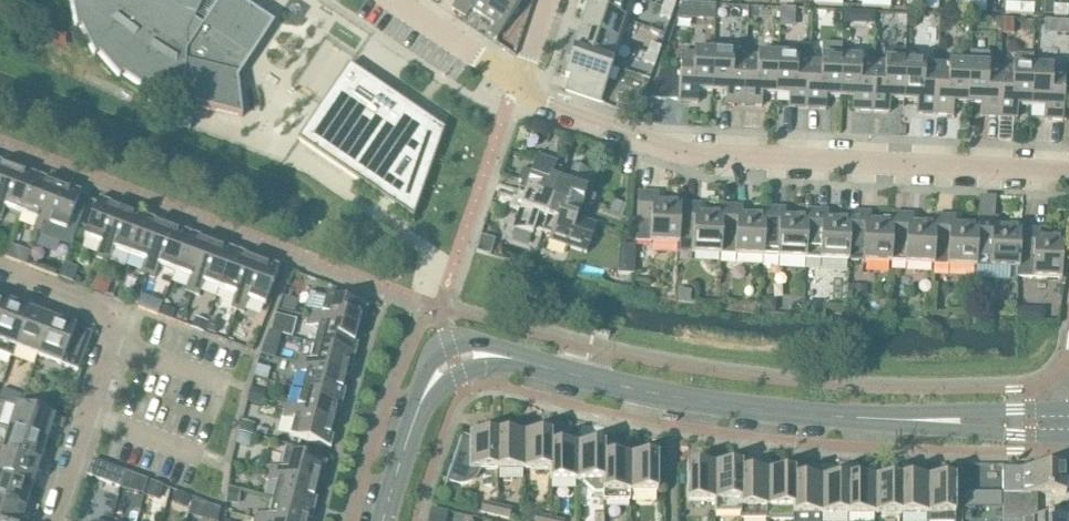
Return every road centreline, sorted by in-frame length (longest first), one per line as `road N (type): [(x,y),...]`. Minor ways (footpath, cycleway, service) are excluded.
road 1 (tertiary): [(383,520),(425,392),(468,356),(765,411),(1068,425)]
road 2 (residential): [(1068,174),(688,158),(568,118),(517,84)]
road 3 (residential): [(55,520),(113,348),(113,325),(97,311),(0,274)]
road 4 (residential): [(517,84),(392,0)]

